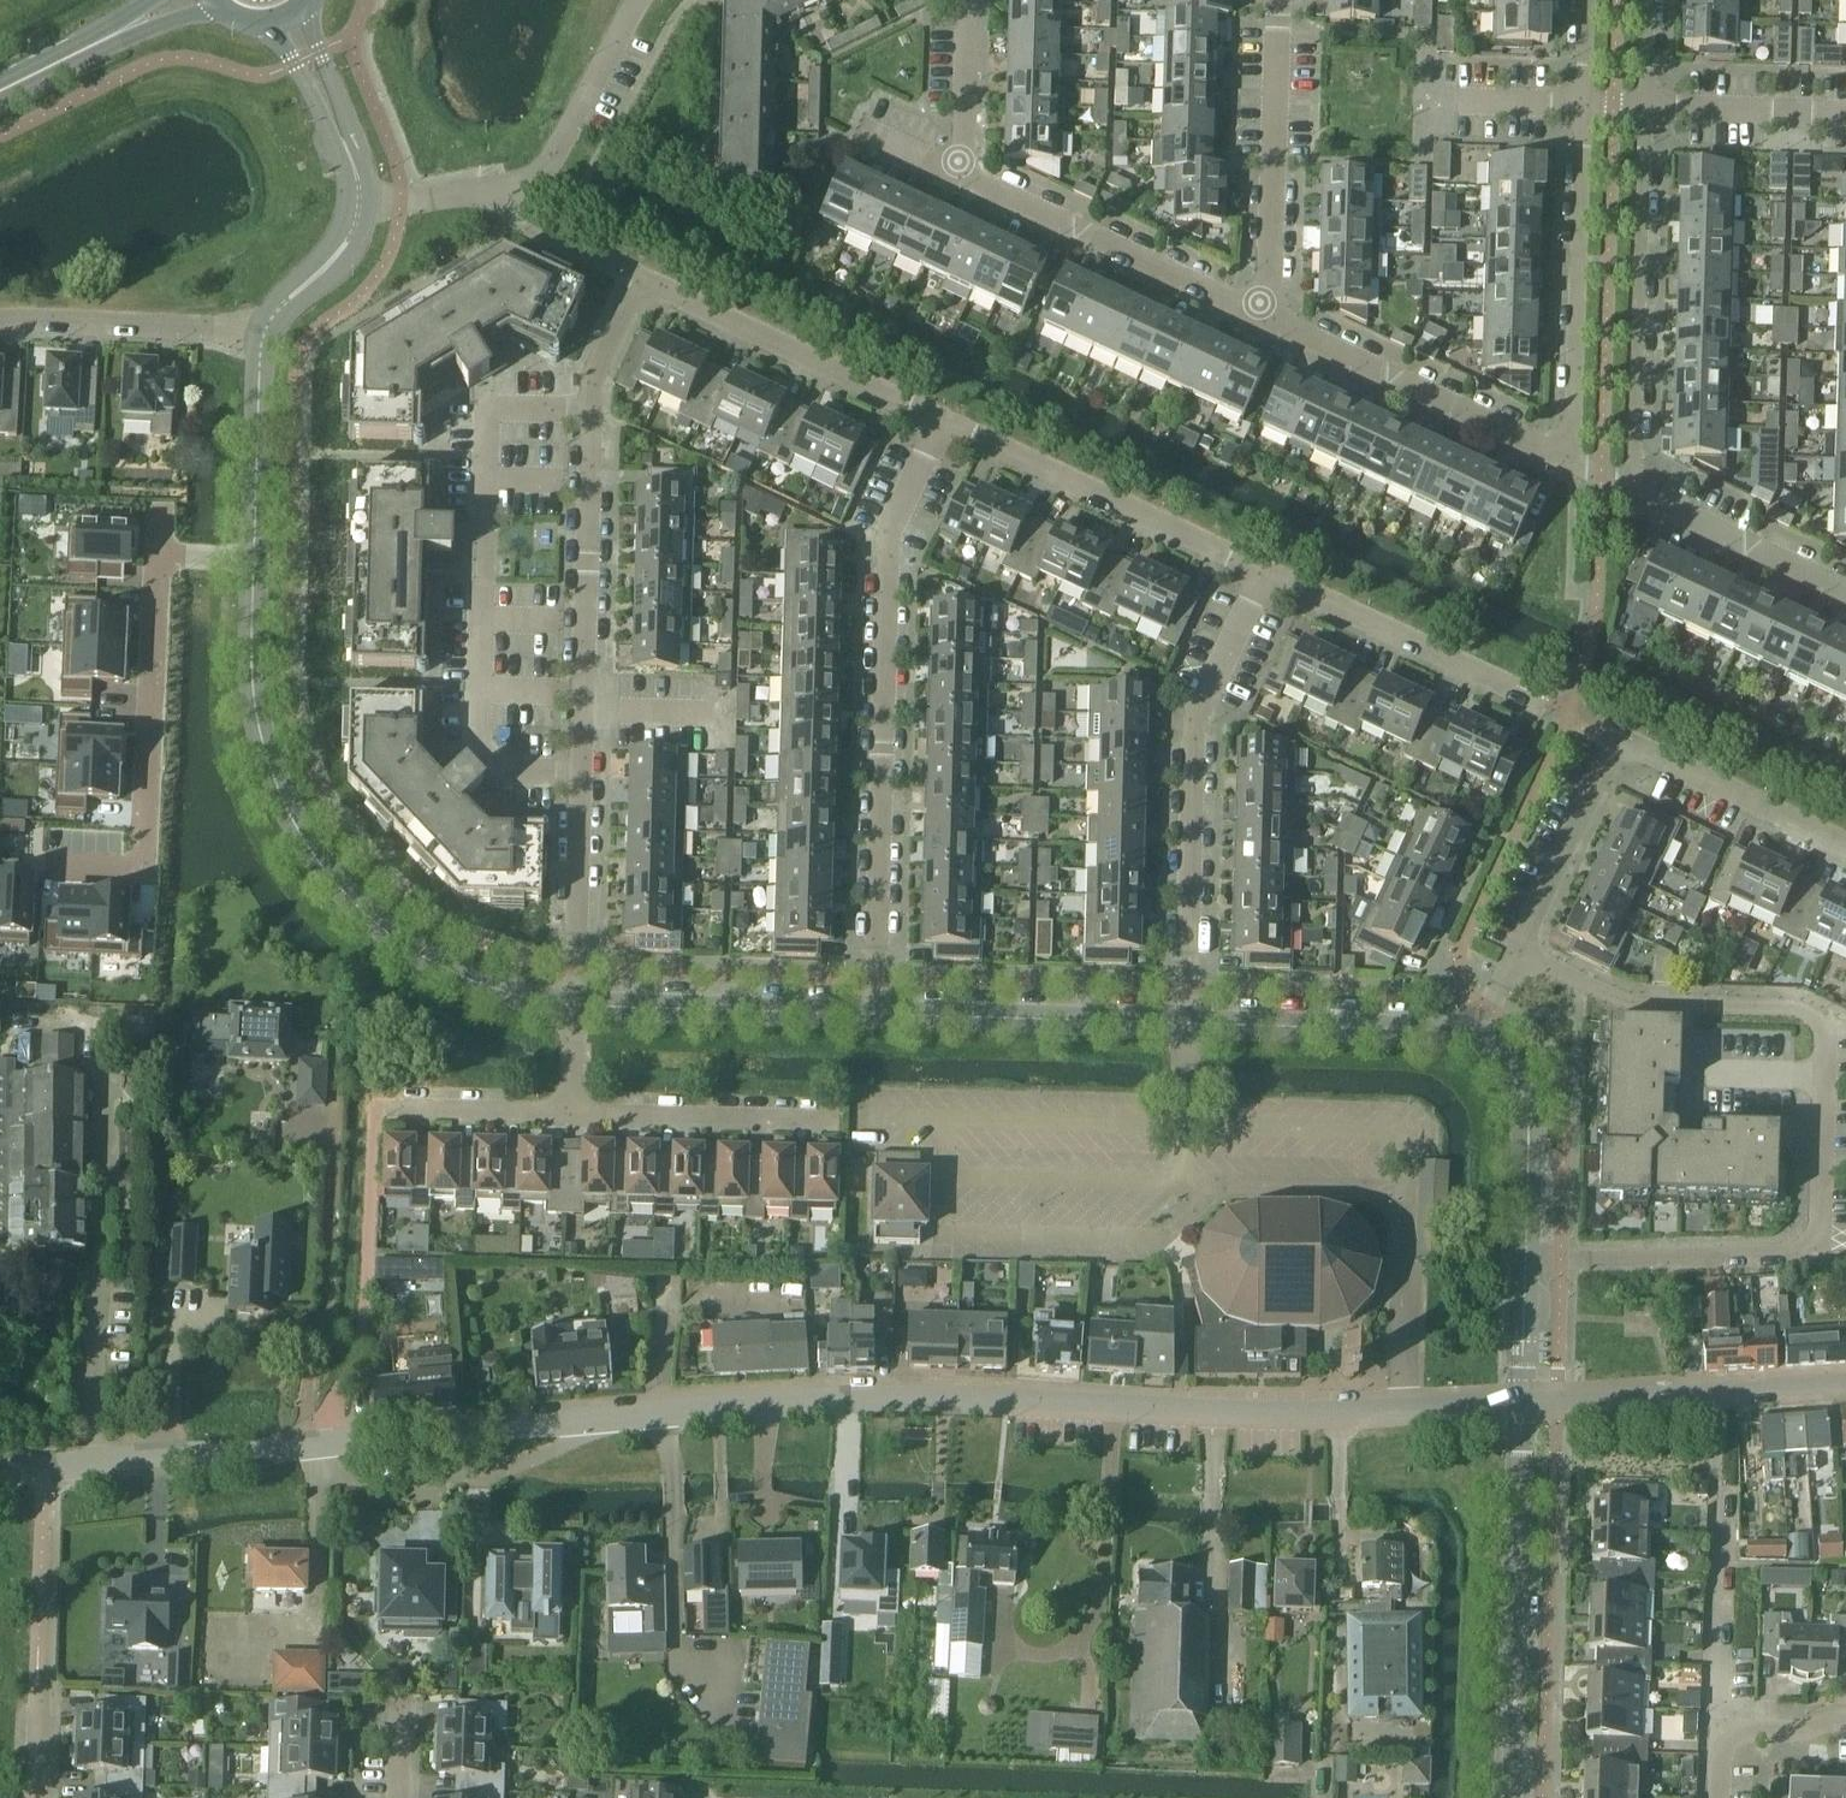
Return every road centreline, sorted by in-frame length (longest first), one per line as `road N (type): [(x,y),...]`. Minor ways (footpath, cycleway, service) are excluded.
road 1 (unclassified): [(0,1476),(844,1397),(1216,1414),(1524,1404)]
road 2 (residential): [(573,1006),(592,390),(645,278),(940,422)]
road 3 (residential): [(1526,1258),(1811,1249),(1820,1226),(1825,1024),(1795,1007),(1617,1001),(1515,952)]
road 4 (unclassified): [(573,1006),(499,991),(418,957),(325,878),(268,760),(252,688),(252,560)]
road 5 (residential): [(874,1016),(889,535),(940,422)]
road 6 (residential): [(1266,316),(959,172),(968,0)]
road 7 (residential): [(1515,952),(1605,756),(1621,746),(1845,846)]
road 8 (residential): [(1183,1025),(1194,717),(1266,574)]
road 9 (residential): [(157,557),(141,871),(51,867)]
road 10 (residential): [(1510,1797),(1524,1404)]
road 11 (residential): [(359,193),(400,205),(544,173),(637,0)]
road 12 (residential): [(1631,491),(1645,105)]
road 13 (residential): [(1584,103),(1570,463)]
road 14 (residential): [(940,422),(1266,574)]
road 15 (residential): [(1570,463),(1266,316)]
road 16 (residential): [(1266,316),(1278,0)]
road 17 (unclassified): [(1183,1025),(874,1016)]
road 18 (unclassified): [(874,1016),(573,1006)]
road 19 (residential): [(1266,574),(1535,700)]
road 20 (unclassified): [(1474,1045),(1447,1035),(1183,1025)]
road 21 (residential): [(838,1119),(571,1110)]
road 22 (residential): [(0,324),(65,320),(214,329),(262,343)]
road 23 (residential): [(1714,1729),(1721,1493)]
road 24 (residential): [(1845,590),(1631,491)]
road 25 (unclassified): [(1526,1258),(1529,1124),(1519,1087),(1474,1045)]
road 26 (unclassified): [(252,560),(262,343)]
road 27 (residential): [(1645,105),(1845,113)]
road 28 (residential): [(571,1110),(382,1106)]
road 29 (unclassified): [(262,343),(292,295),(345,245),(359,193)]
road 30 (unclassified): [(349,159),(342,117),(302,6)]
road 31 (unclassified): [(266,22),(349,159)]
road 32 (residential): [(1524,1404),(1526,1258)]
road 33 (residential): [(1845,1716),(1794,1730),(1714,1729)]
road 34 (residential): [(1720,1392),(1845,1382)]
road 35 (secondary): [(100,40),(218,5)]

